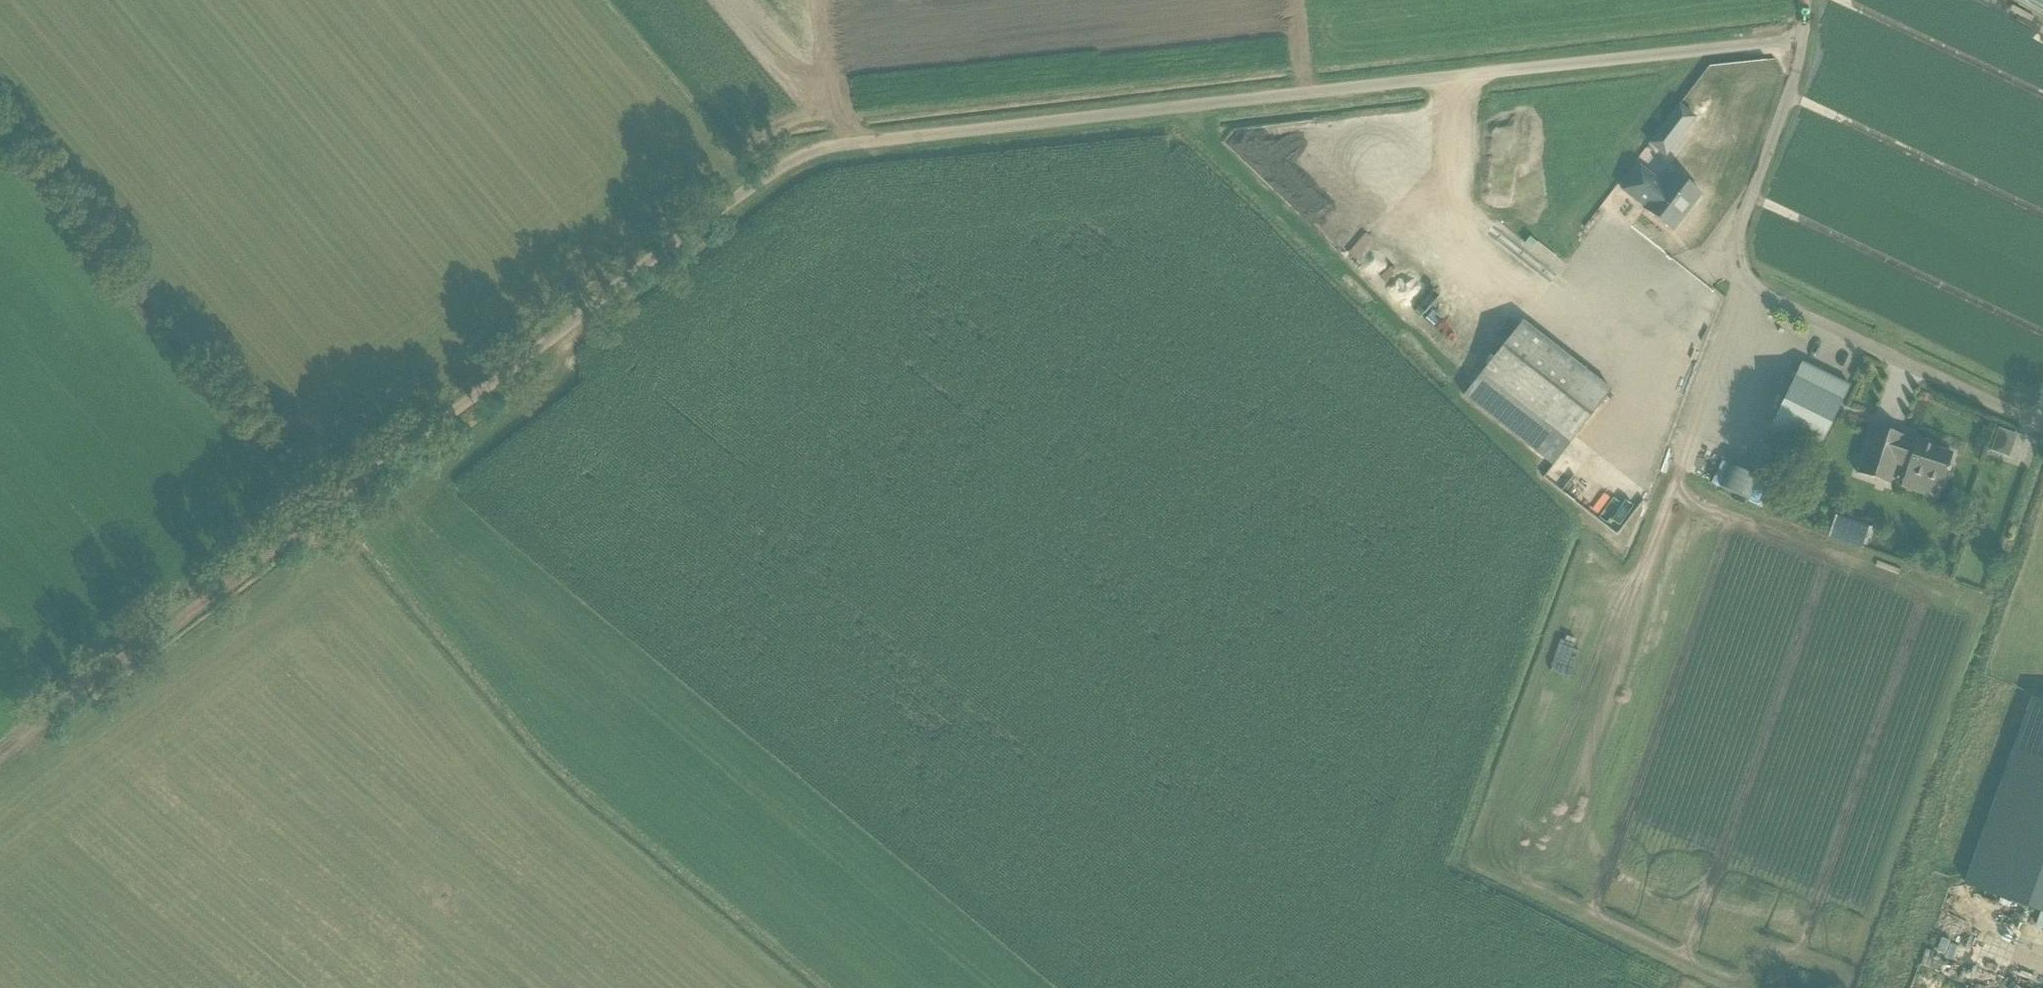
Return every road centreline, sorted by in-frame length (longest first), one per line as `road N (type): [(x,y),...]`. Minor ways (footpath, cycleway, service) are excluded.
road 1 (track): [(882,142),(807,151),(0,760)]
road 2 (unclassified): [(2042,418),(1745,283),(1728,260),(1797,43),(1798,0)]

